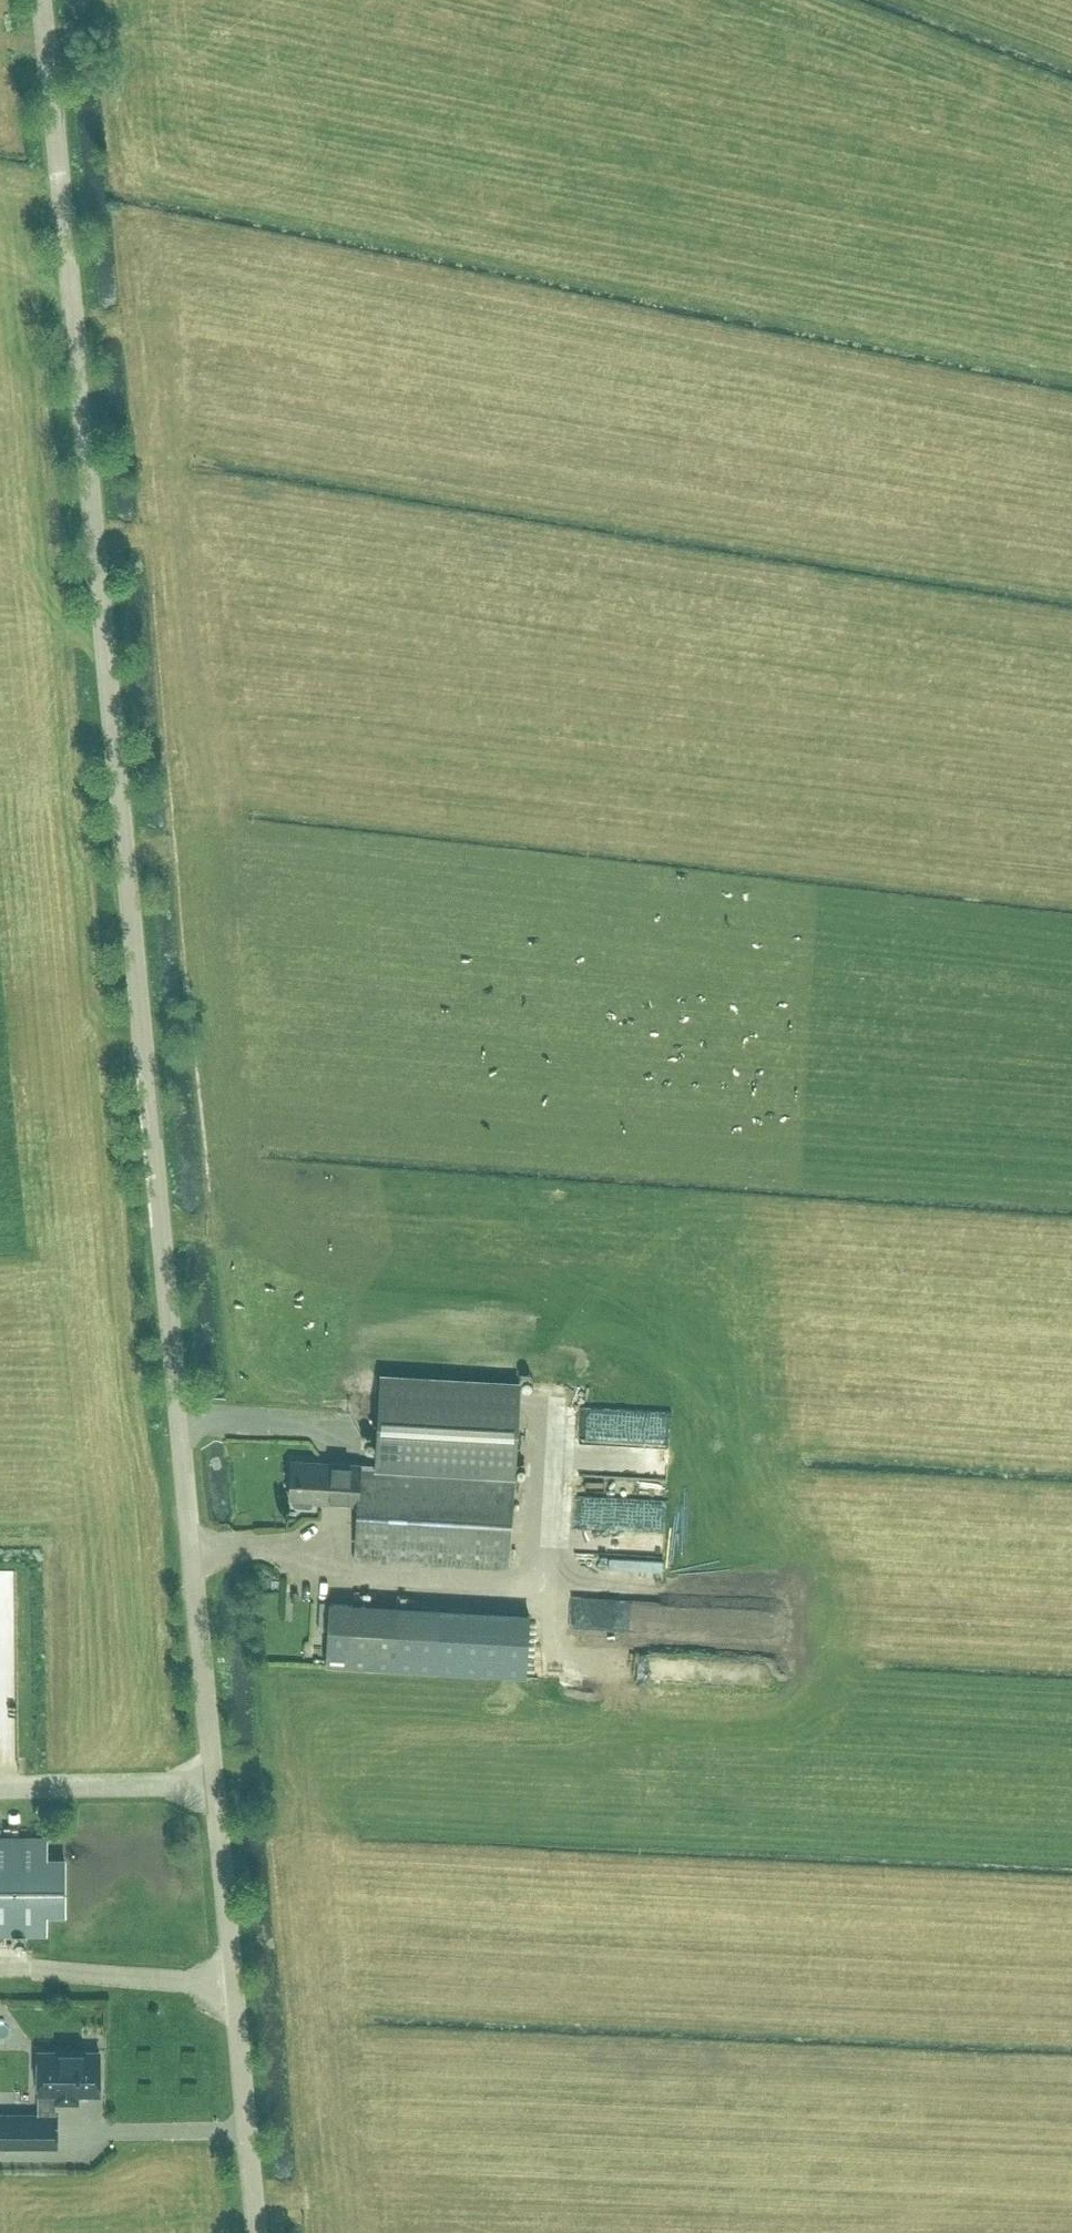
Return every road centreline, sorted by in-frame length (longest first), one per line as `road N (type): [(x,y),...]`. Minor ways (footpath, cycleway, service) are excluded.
road 1 (unclassified): [(256,2232),(40,0)]

